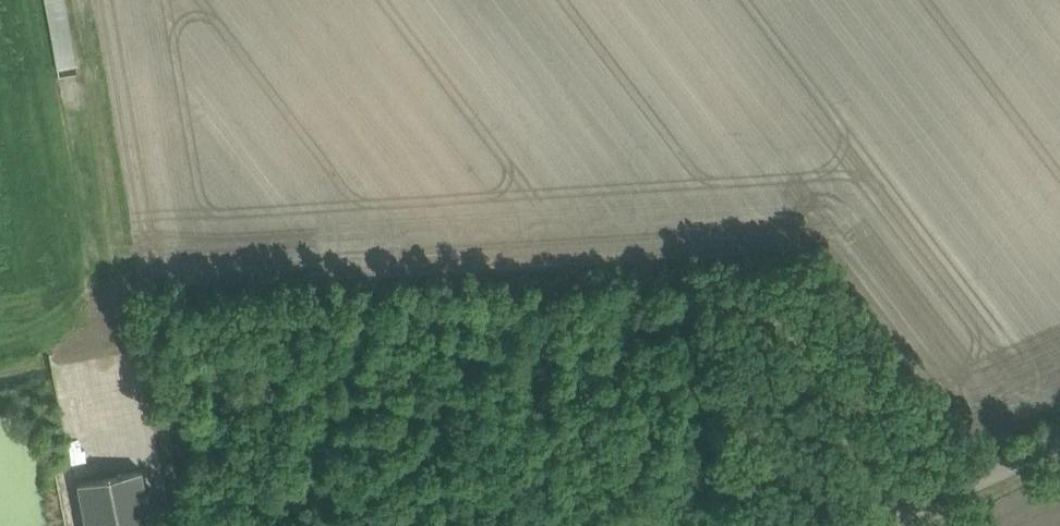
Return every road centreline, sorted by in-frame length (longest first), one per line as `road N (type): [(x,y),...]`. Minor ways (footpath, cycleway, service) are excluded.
road 1 (unclassified): [(864,525),(1059,441)]

